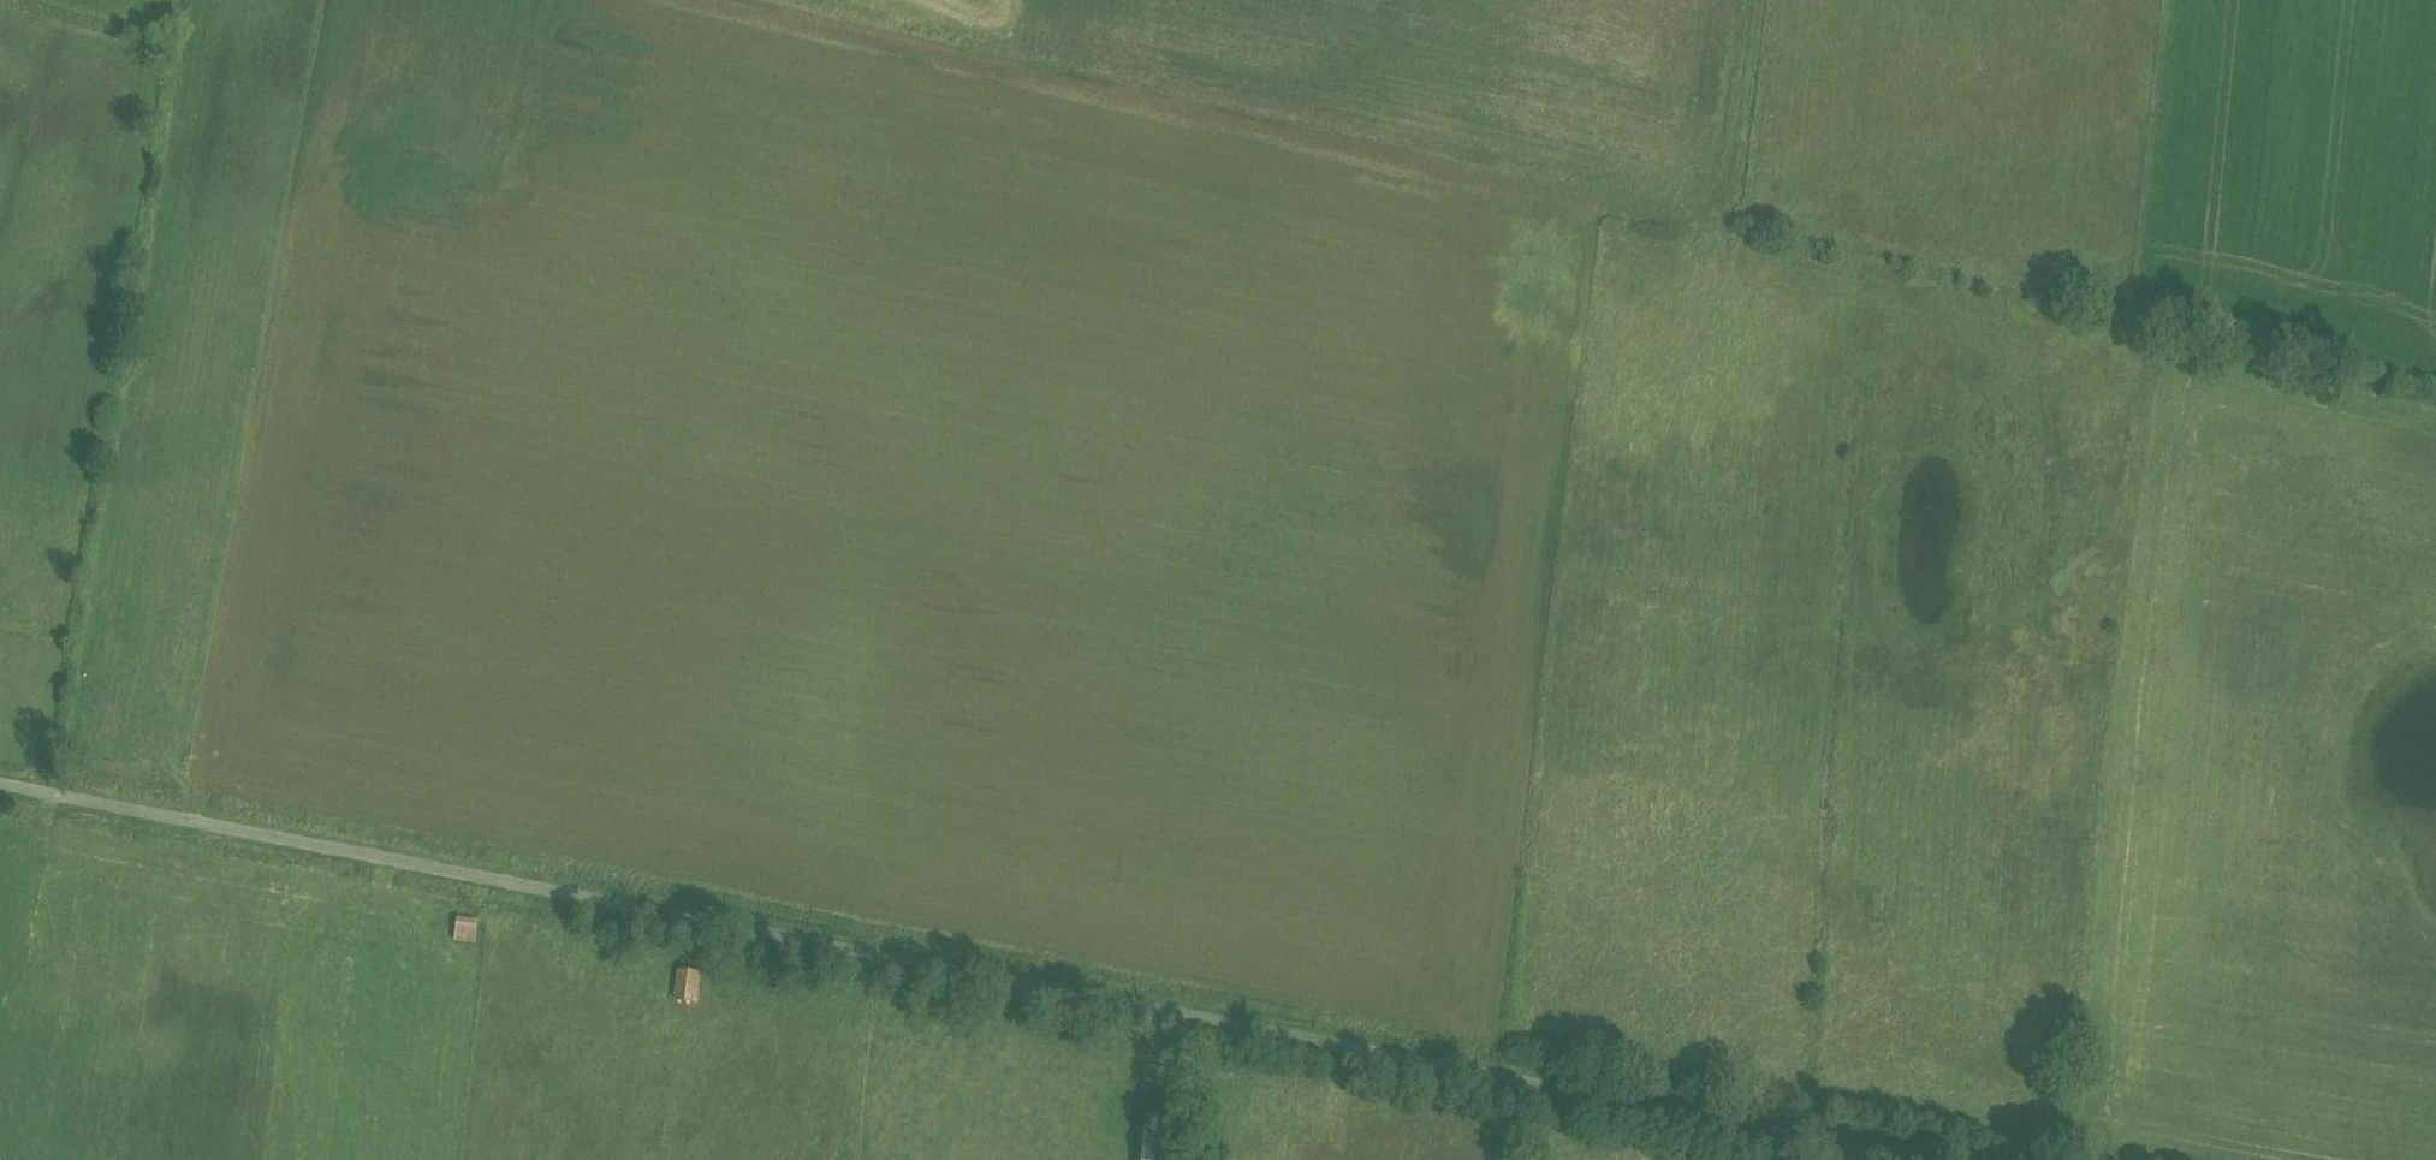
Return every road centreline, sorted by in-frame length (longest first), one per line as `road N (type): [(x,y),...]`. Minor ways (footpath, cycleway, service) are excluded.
road 1 (track): [(1919,1159),(0,786)]

